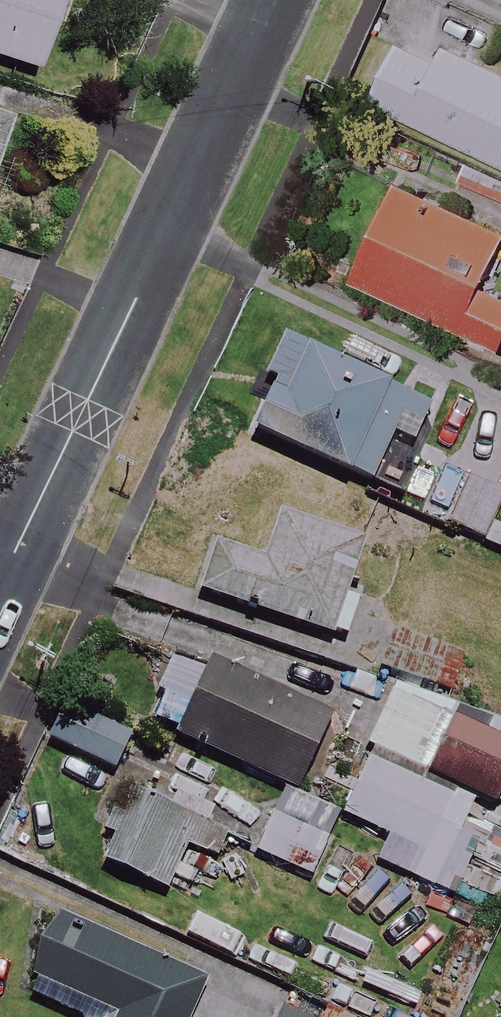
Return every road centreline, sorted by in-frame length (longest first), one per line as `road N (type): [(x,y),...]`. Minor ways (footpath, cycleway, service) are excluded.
road 1 (residential): [(272,0),(0,584)]

